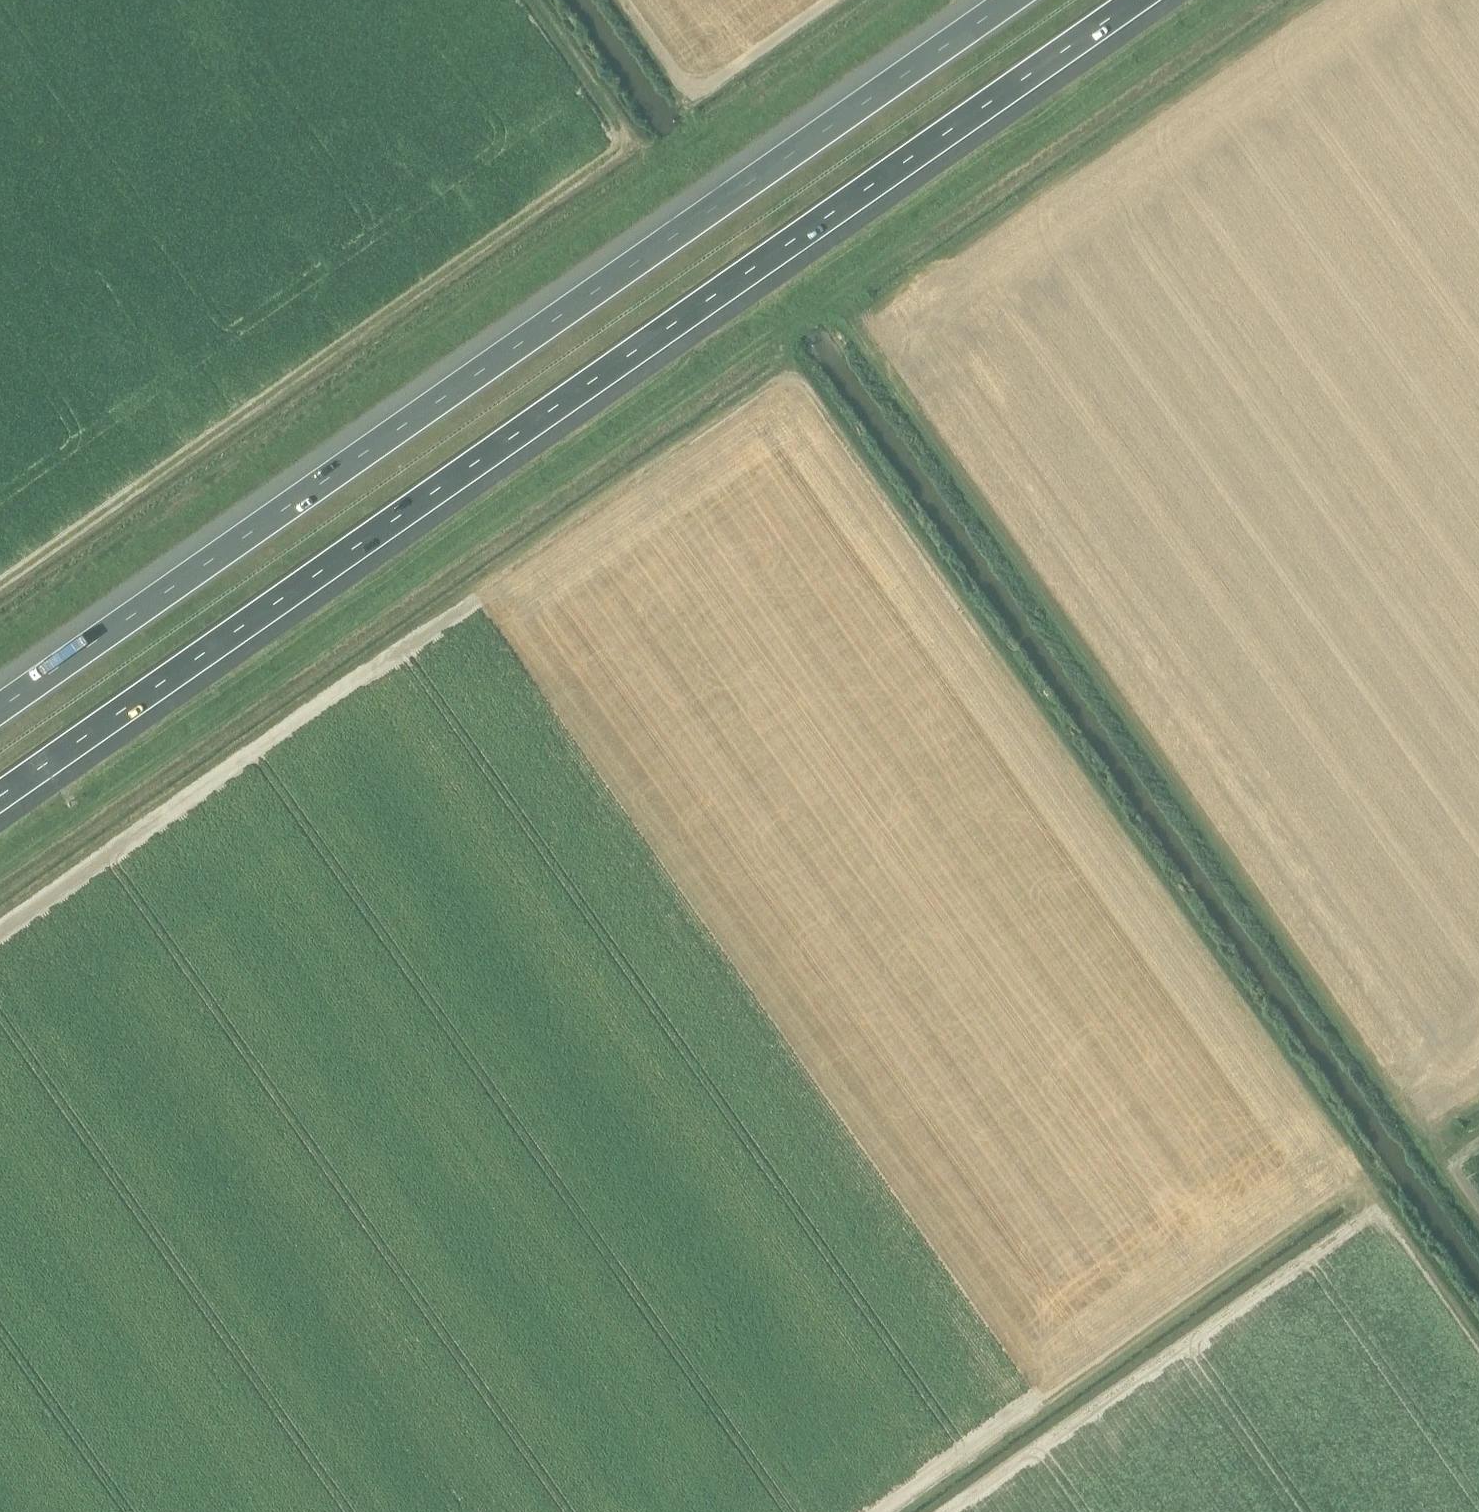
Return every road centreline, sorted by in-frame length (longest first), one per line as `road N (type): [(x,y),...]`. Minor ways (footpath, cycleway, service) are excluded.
road 1 (motorway): [(0,796),(1136,0)]
road 2 (motorway): [(1012,0),(0,709)]

